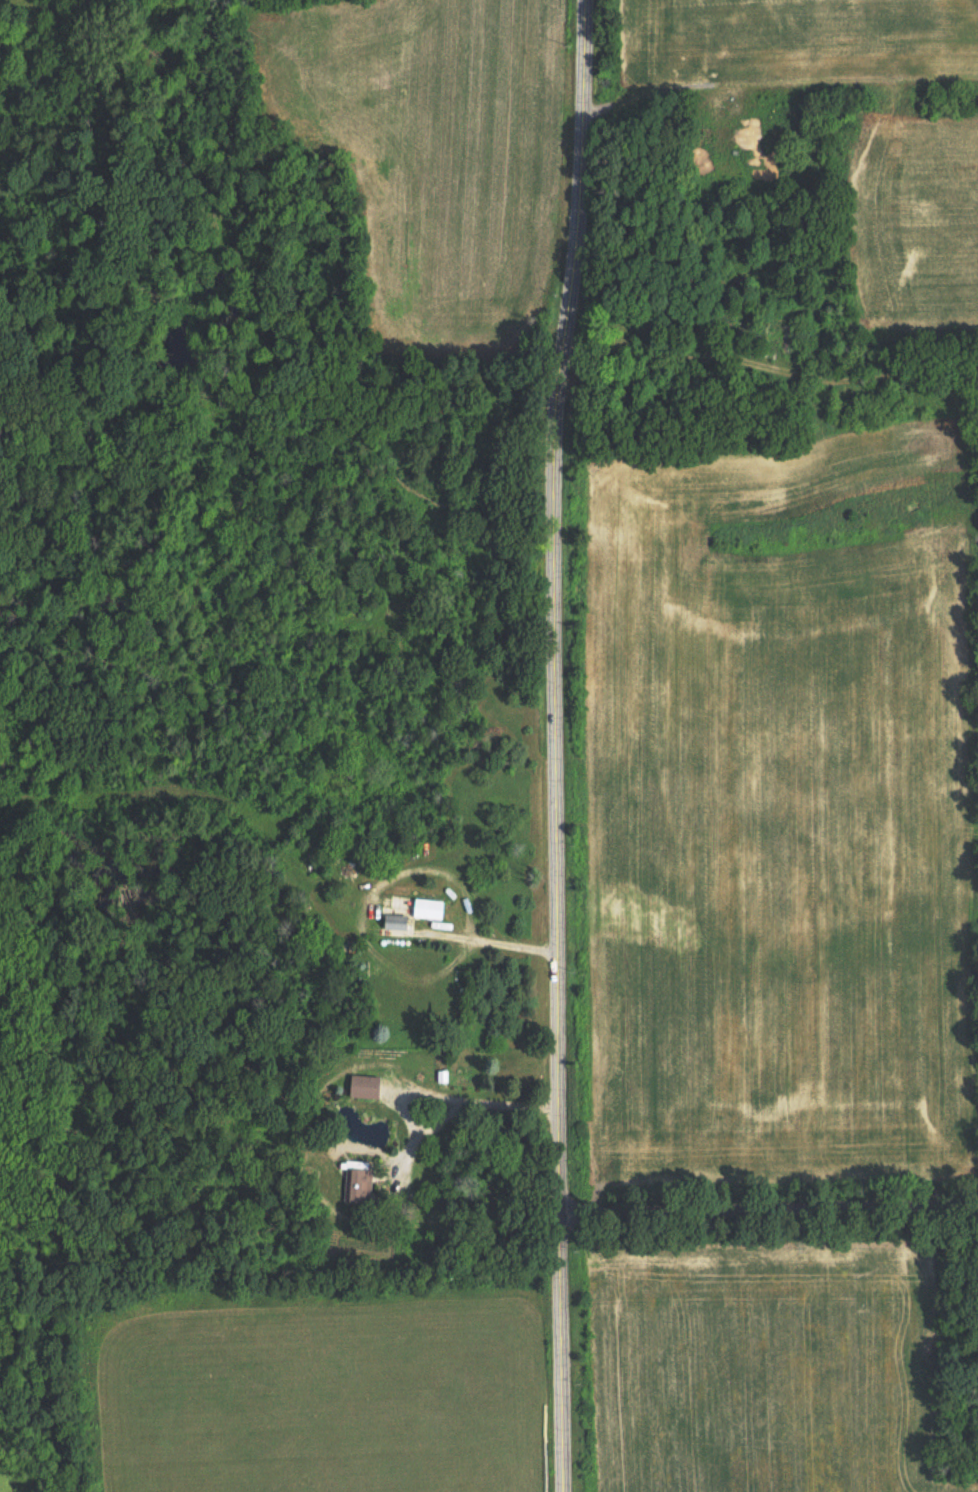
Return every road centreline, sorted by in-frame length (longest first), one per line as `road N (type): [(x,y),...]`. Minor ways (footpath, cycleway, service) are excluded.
road 1 (tertiary): [(558,1491),(559,368),(579,203),(587,0)]
road 2 (residential): [(558,1215),(977,1209)]

